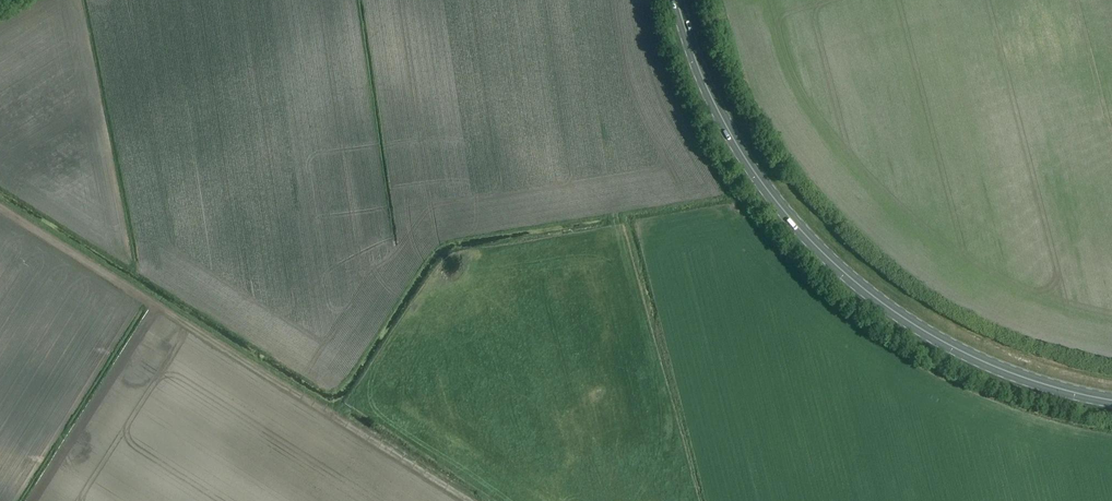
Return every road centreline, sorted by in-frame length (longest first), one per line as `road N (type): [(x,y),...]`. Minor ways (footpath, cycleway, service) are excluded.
road 1 (primary): [(1111,400),(1028,379),(936,338),(825,254),(735,142),(677,0)]
road 2 (track): [(0,208),(469,500)]

